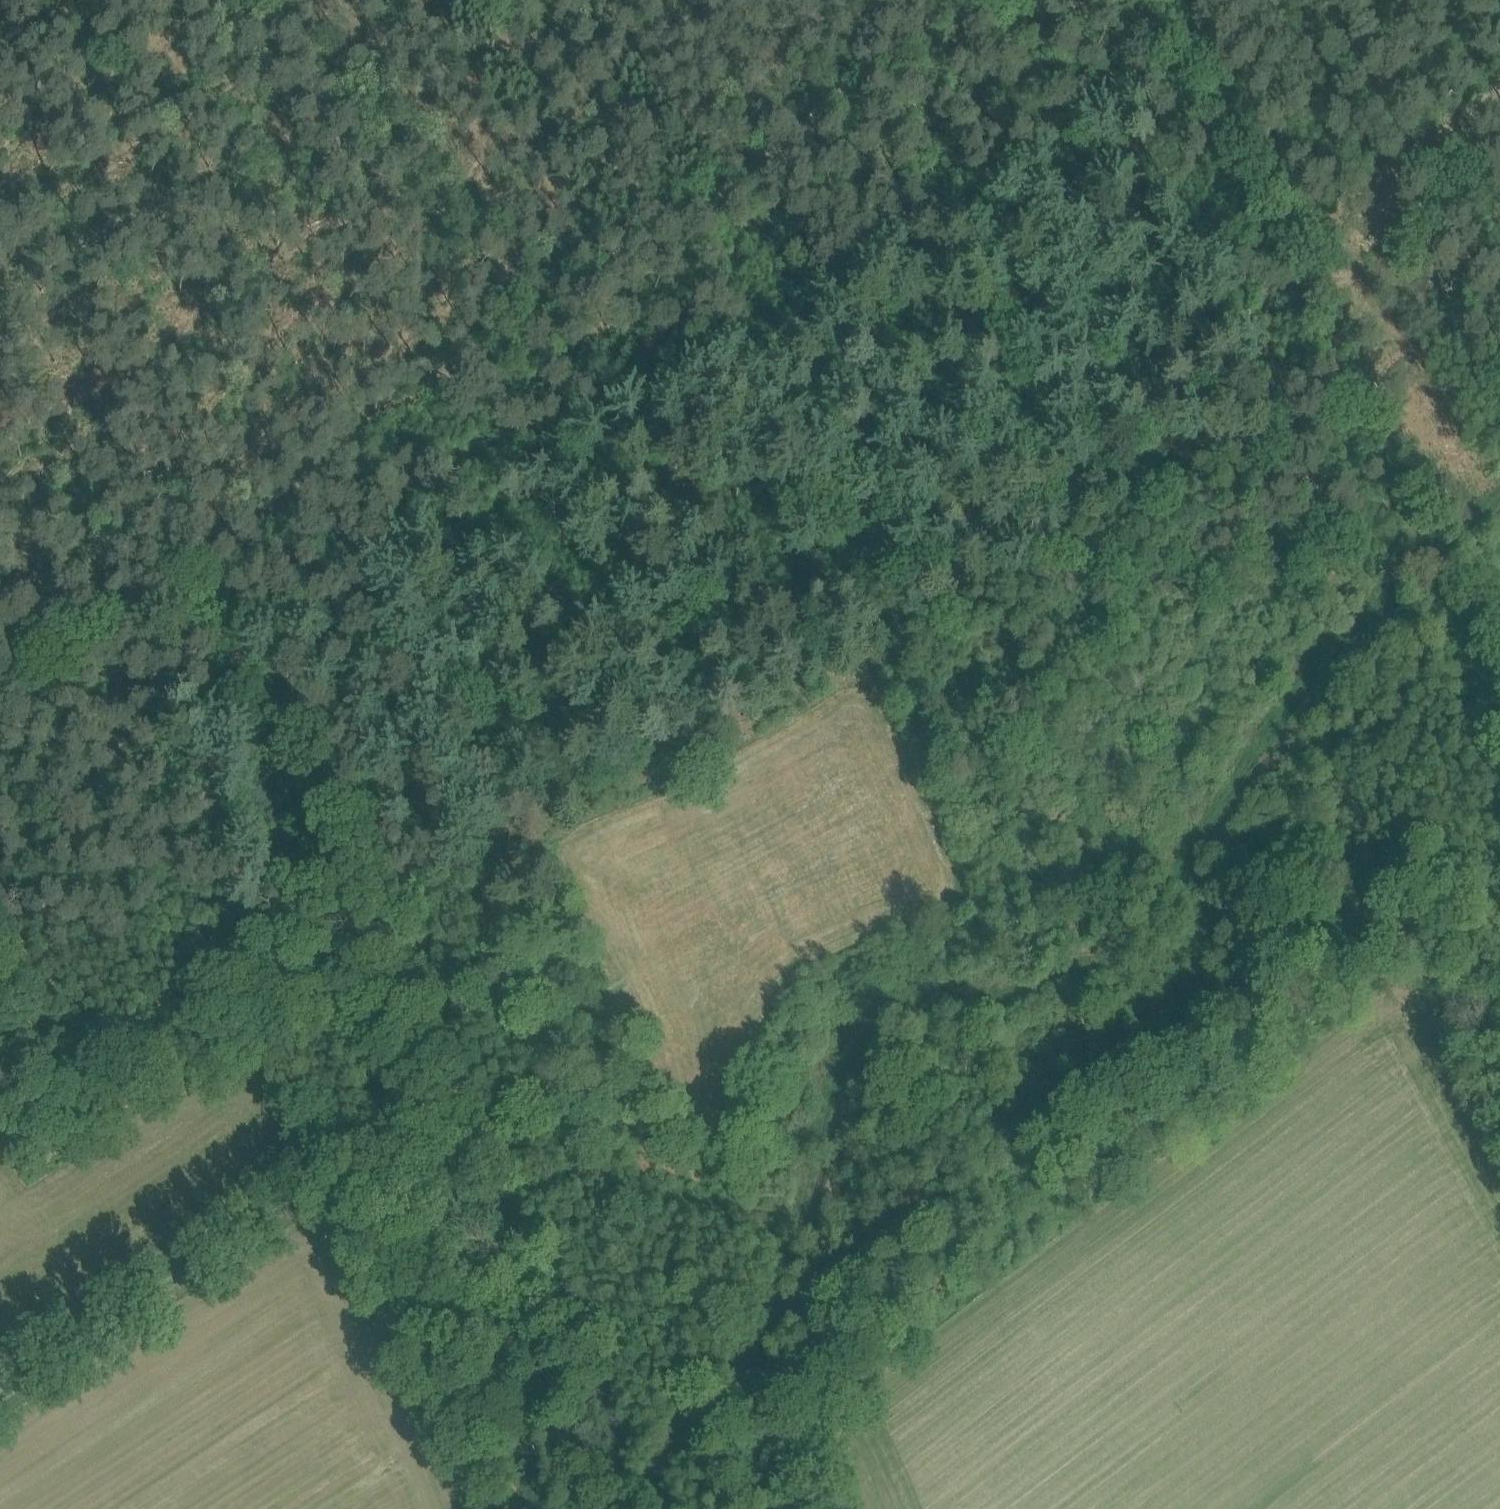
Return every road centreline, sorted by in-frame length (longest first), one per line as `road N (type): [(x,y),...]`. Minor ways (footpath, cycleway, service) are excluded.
road 1 (track): [(165,552),(923,67),(1015,0)]
road 2 (track): [(1499,693),(1238,180)]
road 3 (track): [(0,658),(165,552)]

